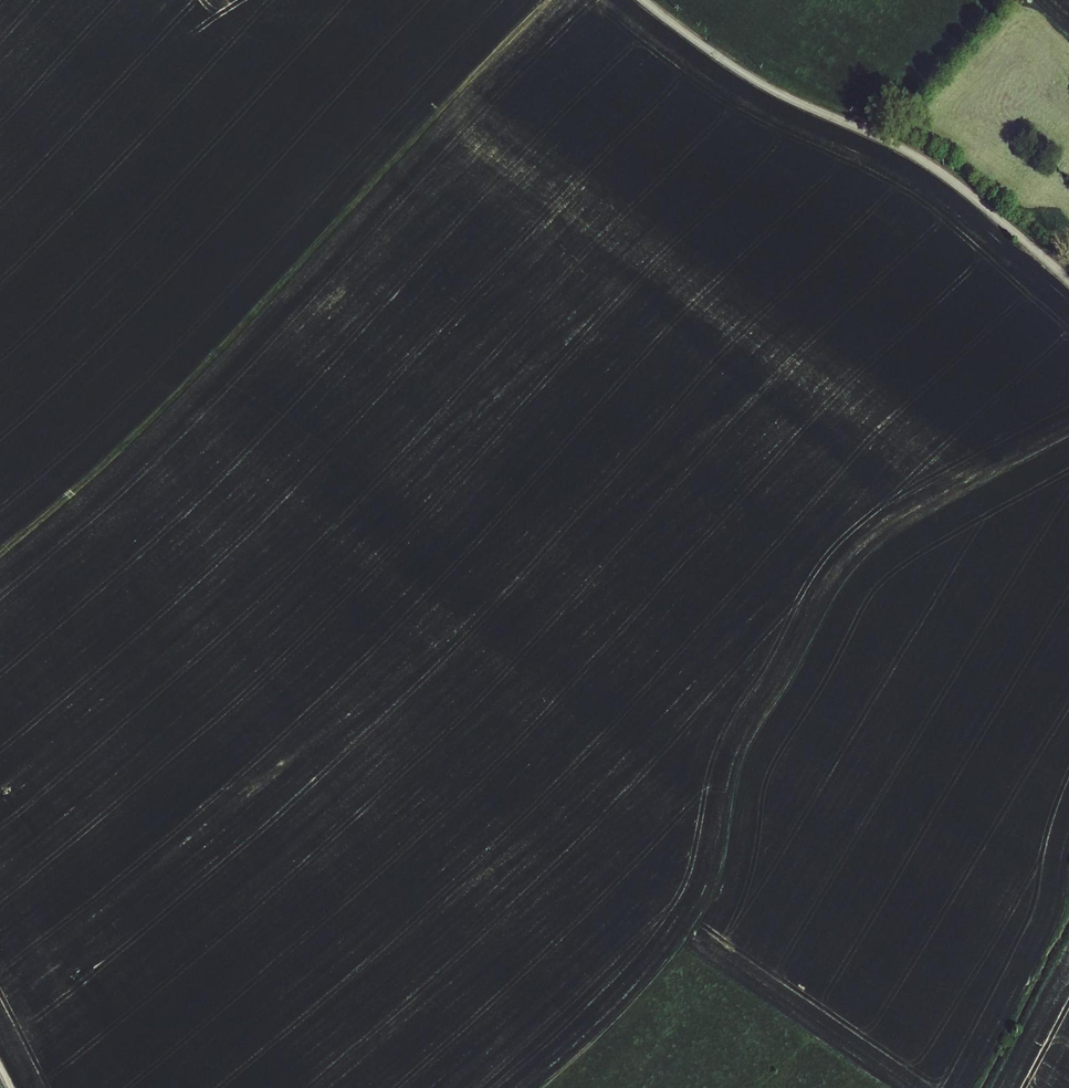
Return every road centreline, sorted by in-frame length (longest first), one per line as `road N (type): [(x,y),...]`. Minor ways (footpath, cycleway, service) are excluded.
road 1 (track): [(552,0),(124,447),(0,556)]
road 2 (residential): [(1068,281),(936,170),(768,88),(644,0)]

